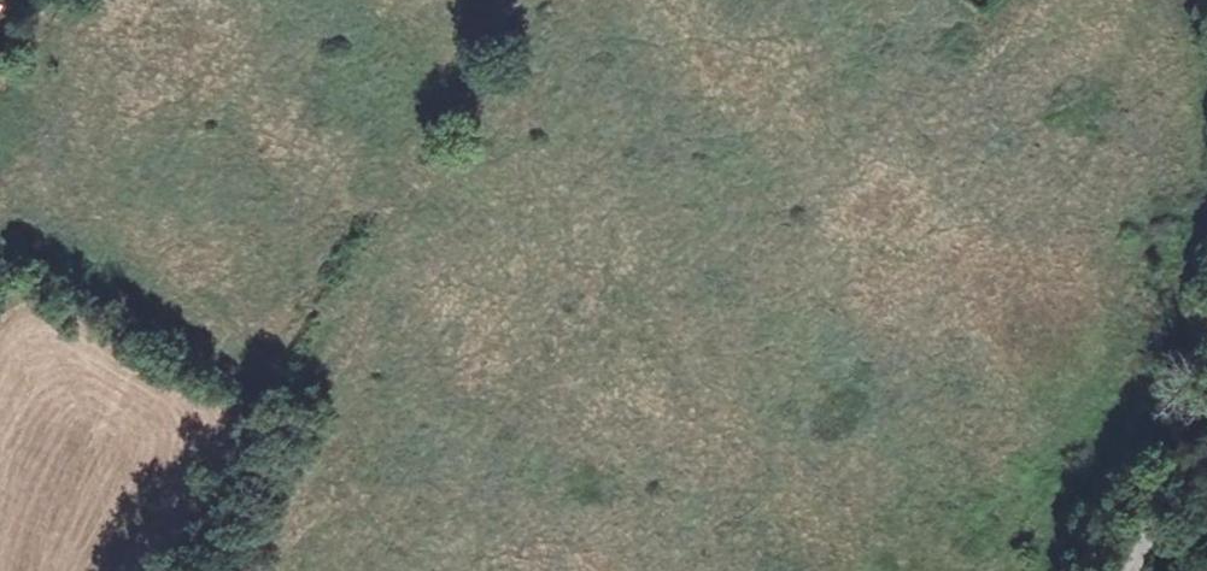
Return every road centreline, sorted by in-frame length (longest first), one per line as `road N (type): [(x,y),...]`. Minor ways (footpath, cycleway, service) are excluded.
road 1 (unclassified): [(1206,412),(1188,486),(1133,570)]

